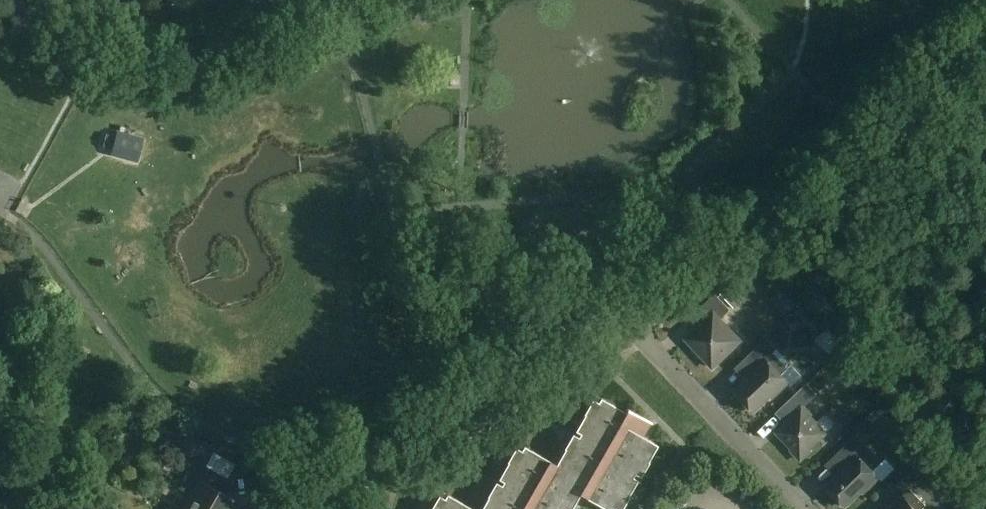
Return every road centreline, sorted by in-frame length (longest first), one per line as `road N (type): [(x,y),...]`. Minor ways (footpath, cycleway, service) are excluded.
road 1 (unclassified): [(624,317),(803,214),(985,40)]
road 2 (unclassified): [(300,508),(314,492),(624,317)]
road 3 (residential): [(808,508),(624,317)]

